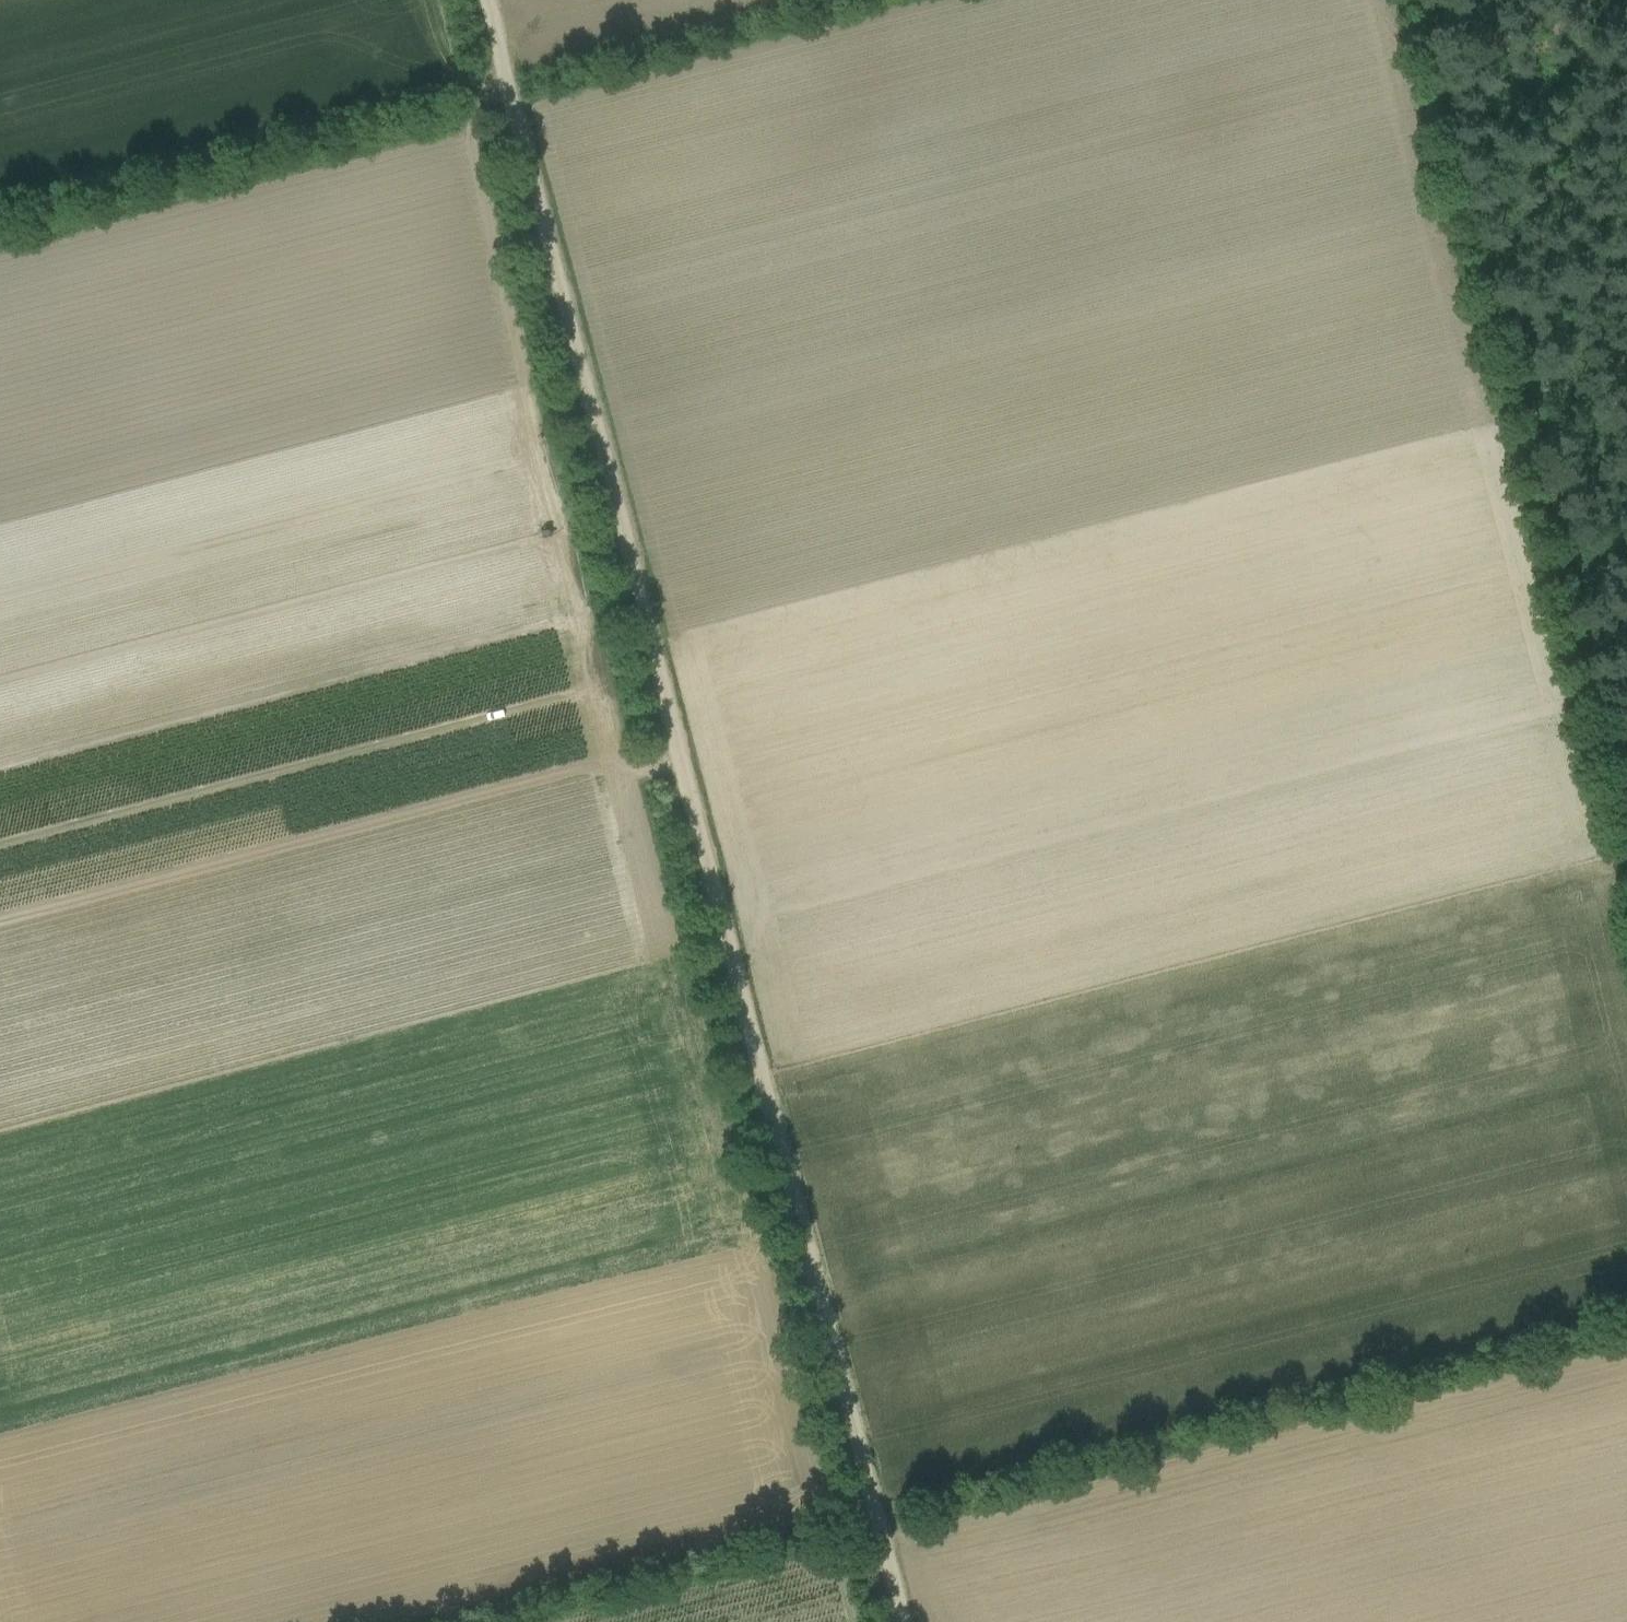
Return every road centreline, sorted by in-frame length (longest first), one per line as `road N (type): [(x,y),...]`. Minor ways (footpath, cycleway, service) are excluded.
road 1 (track): [(489,0),(907,1621)]
road 2 (track): [(1426,0),(1626,806)]

